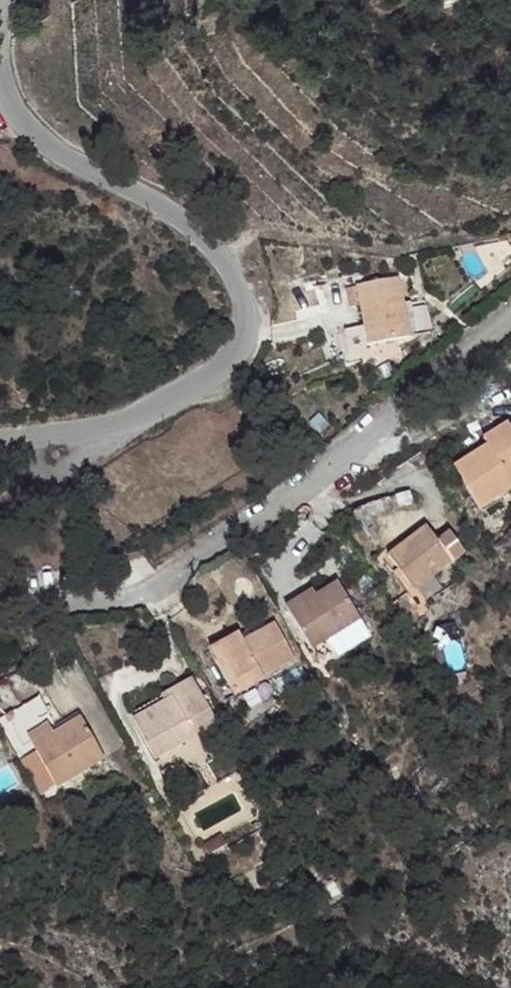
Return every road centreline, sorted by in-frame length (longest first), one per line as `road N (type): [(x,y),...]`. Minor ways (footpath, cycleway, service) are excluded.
road 1 (unclassified): [(510,311),(294,494),(142,590),(78,604),(0,601)]
road 2 (tertiary): [(0,73),(9,101),(31,128),(208,245),(242,305),(240,335),(191,389),(96,430)]

